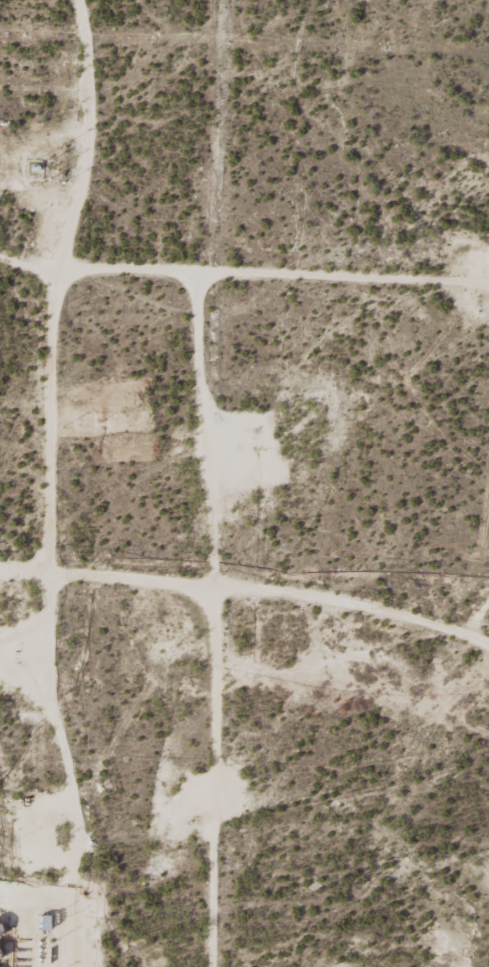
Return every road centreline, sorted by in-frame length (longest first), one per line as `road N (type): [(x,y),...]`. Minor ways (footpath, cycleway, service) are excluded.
road 1 (track): [(488,645),(107,615),(36,580),(0,577)]
road 2 (track): [(28,966),(77,953),(92,913),(107,615)]

